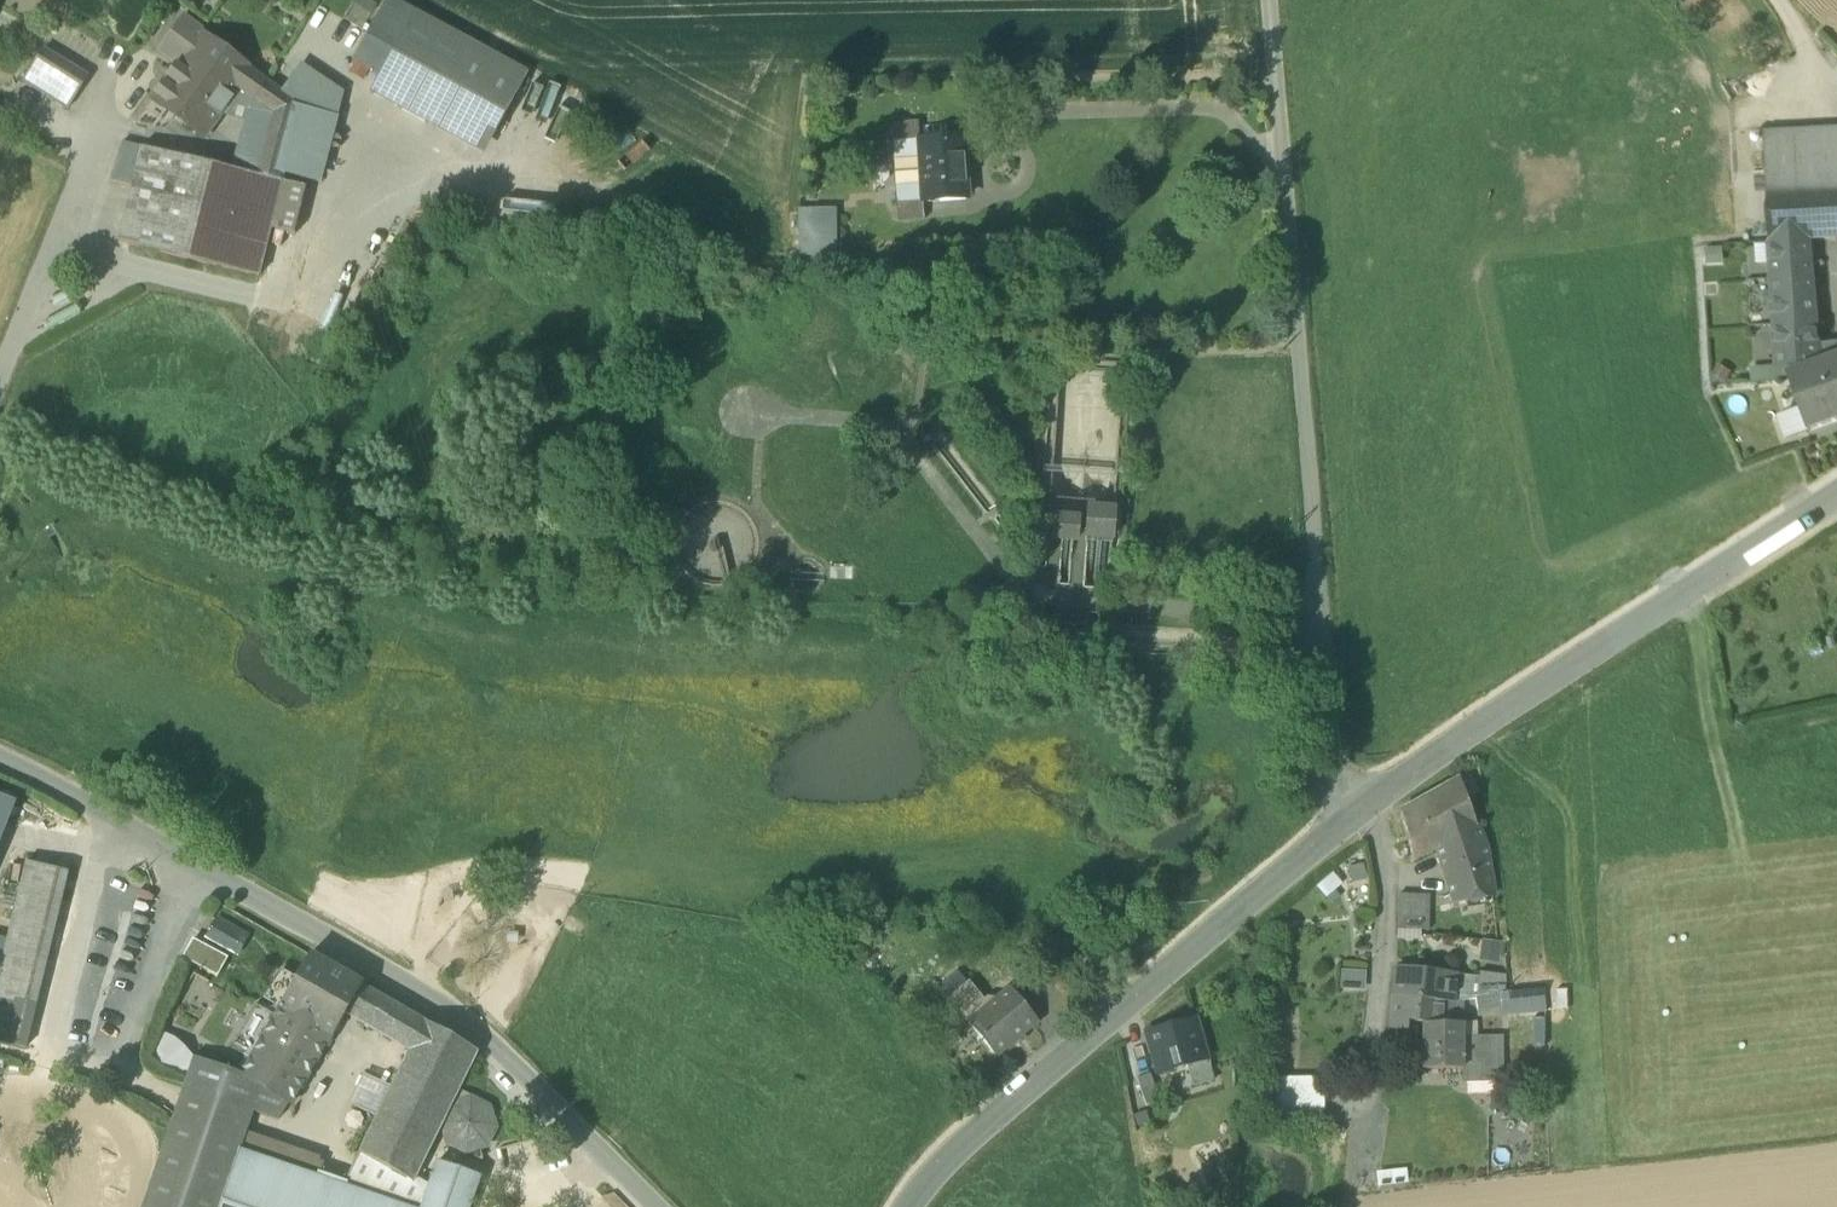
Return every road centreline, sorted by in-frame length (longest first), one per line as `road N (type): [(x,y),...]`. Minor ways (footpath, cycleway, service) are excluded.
road 1 (unclassified): [(1269,0),(1332,754),(1359,808)]
road 2 (residential): [(0,759),(466,1022),(655,1206)]
road 3 (unclassified): [(917,1206),(940,1170),(1359,808)]
road 4 (unclassified): [(1359,808),(1836,500)]
road 5 (residential): [(1359,808),(1385,847),(1389,908),(1351,1179)]
road 6 (unclassified): [(0,386),(115,98)]

